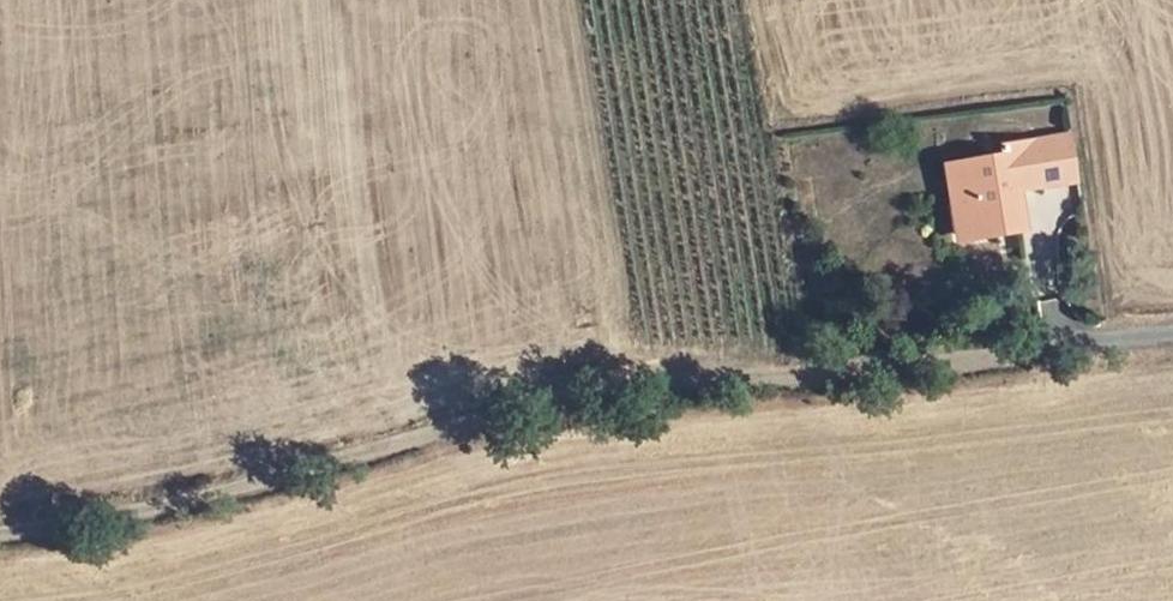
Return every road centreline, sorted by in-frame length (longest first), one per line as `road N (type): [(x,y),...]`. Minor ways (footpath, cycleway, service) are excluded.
road 1 (track): [(0,533),(197,501),(570,394),(1097,351)]

